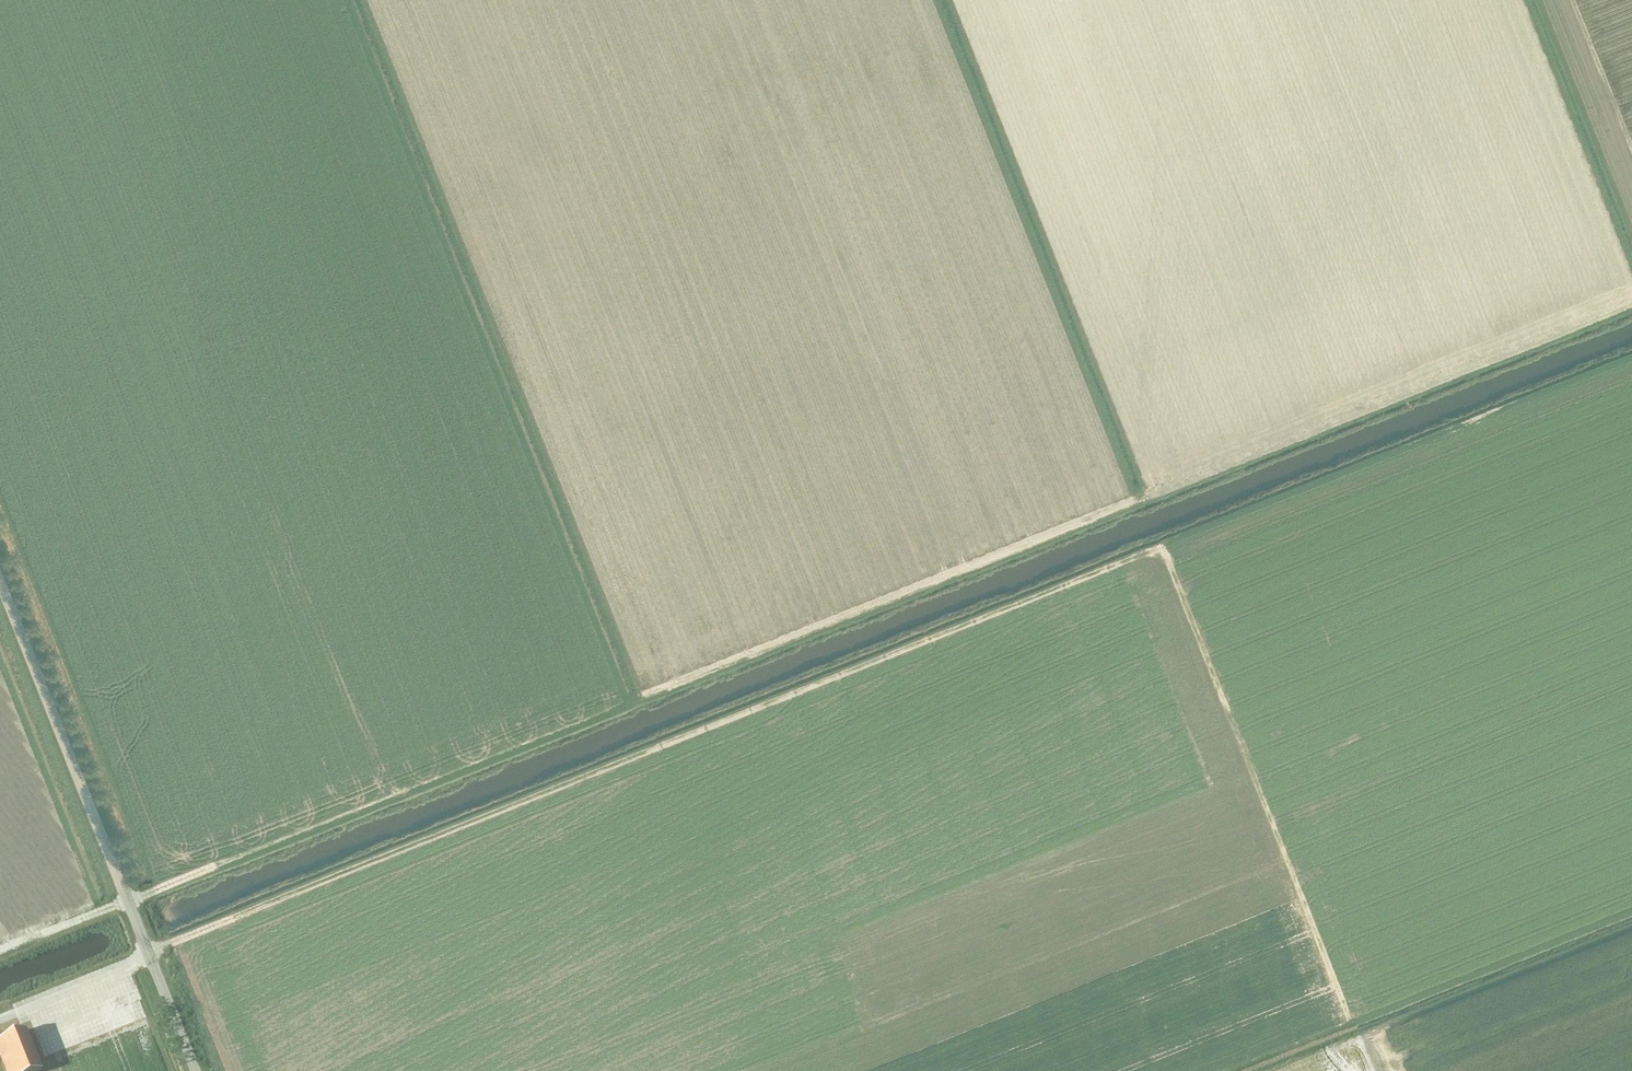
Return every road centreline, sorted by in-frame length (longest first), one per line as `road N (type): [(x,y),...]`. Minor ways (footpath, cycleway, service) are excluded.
road 1 (unclassified): [(196,1070),(0,581)]

